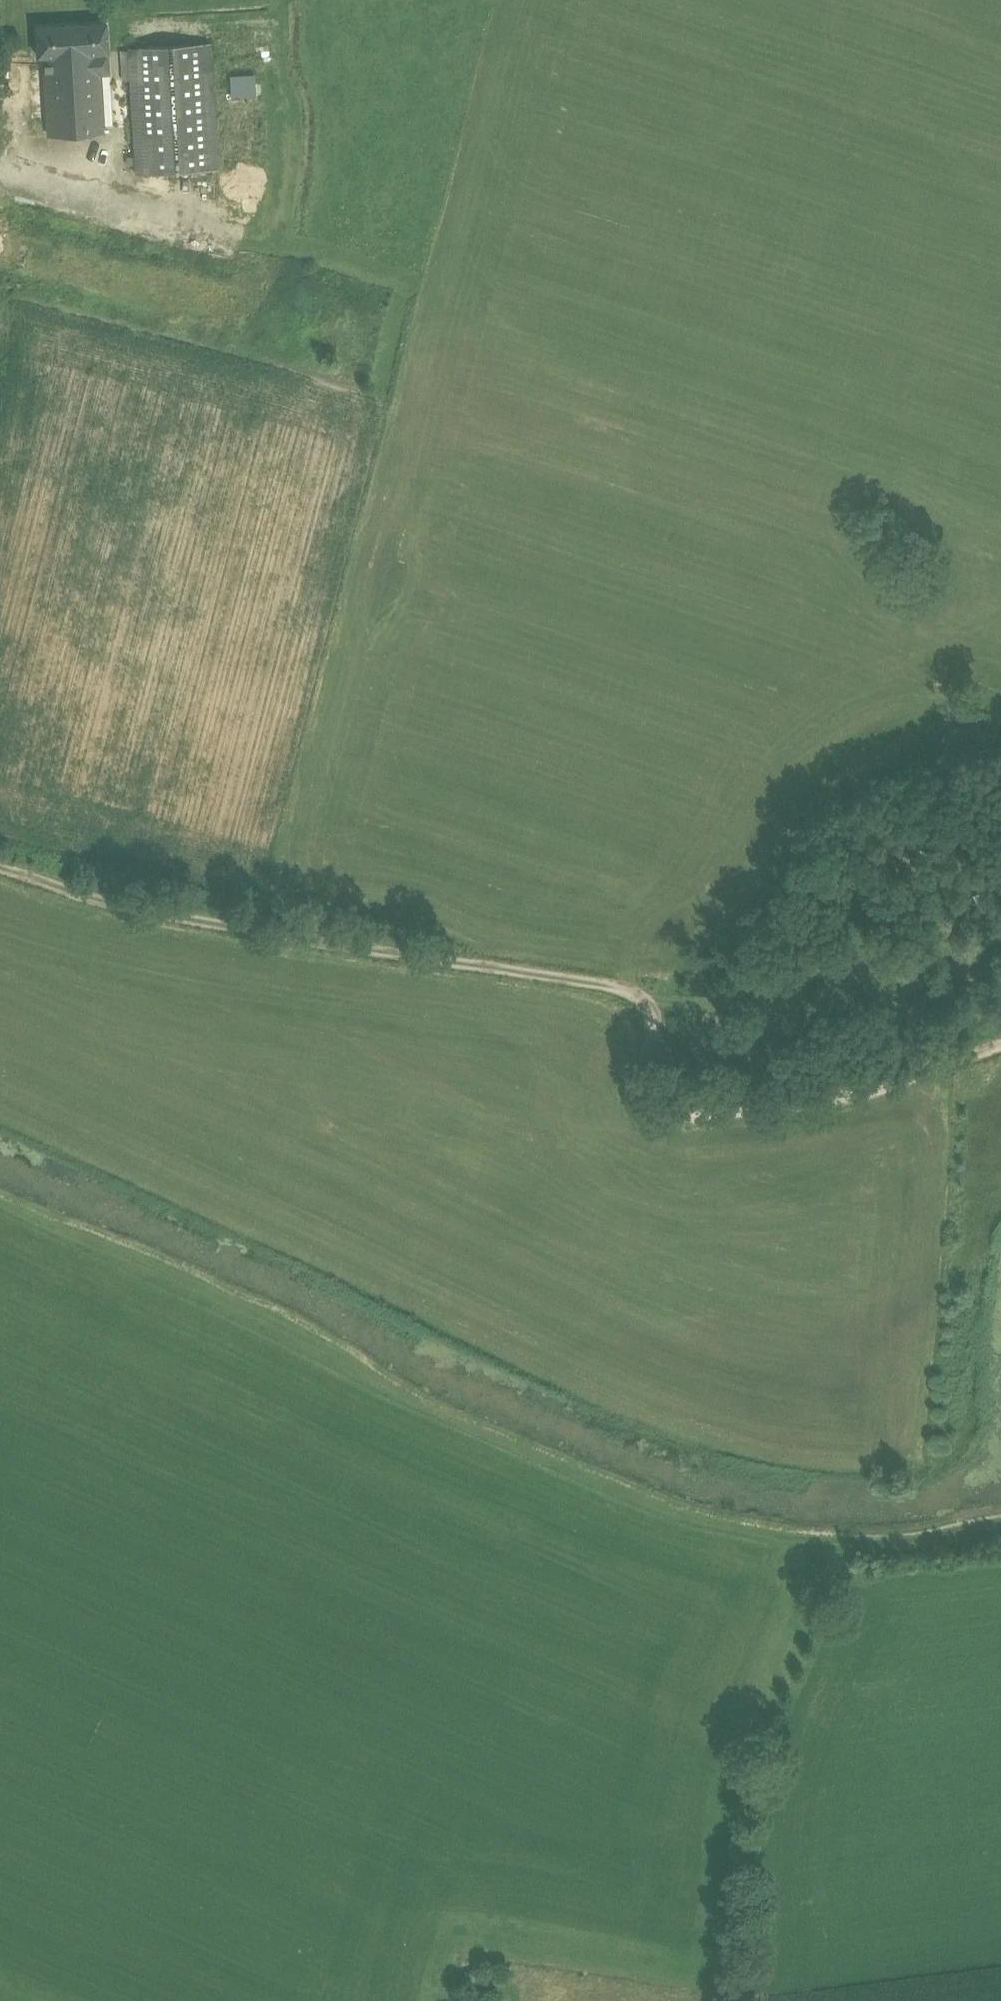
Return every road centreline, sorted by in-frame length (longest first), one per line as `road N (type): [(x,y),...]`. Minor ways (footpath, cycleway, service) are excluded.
road 1 (track): [(653,1004),(593,983),(206,925),(0,867)]
road 2 (track): [(1000,1042),(827,1098),(665,1113),(650,1104),(642,1080),(653,1004)]

